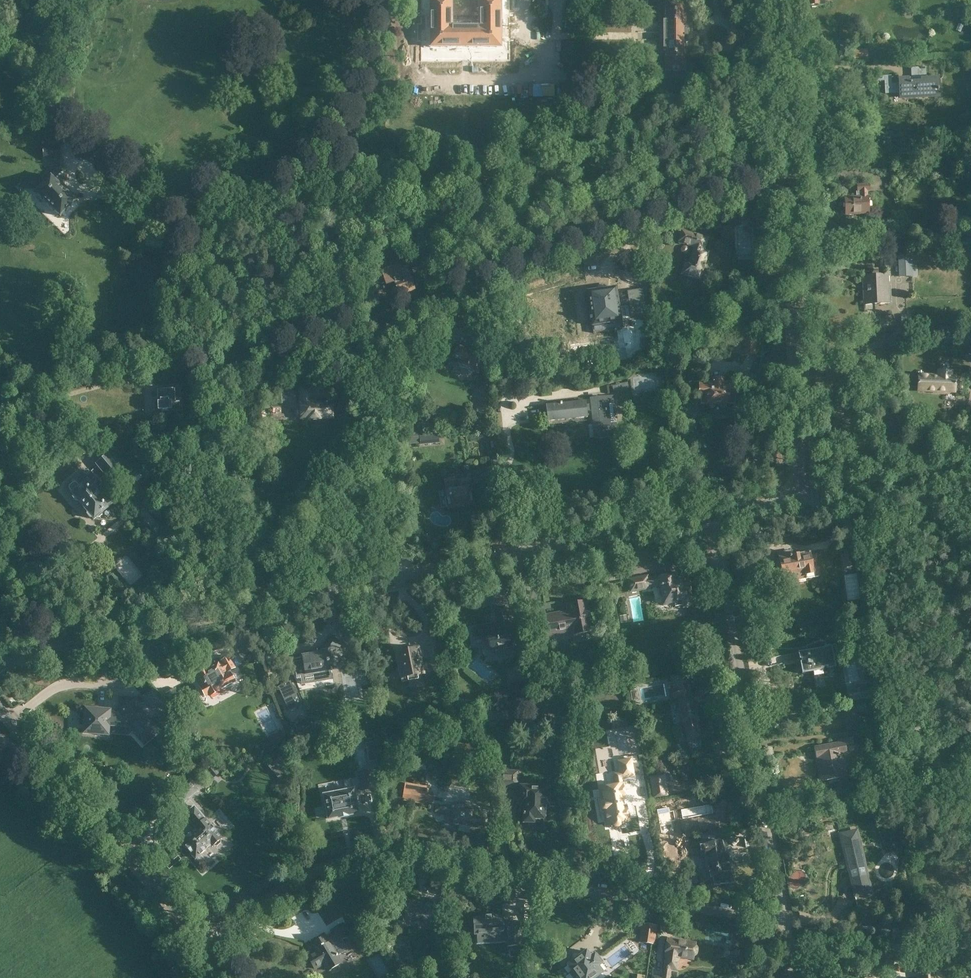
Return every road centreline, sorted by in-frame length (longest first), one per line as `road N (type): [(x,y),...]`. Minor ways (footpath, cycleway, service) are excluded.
road 1 (residential): [(785,182),(742,190),(367,320),(395,383),(389,469),(405,576)]
road 2 (residential): [(198,948),(323,866),(364,857),(784,920)]
road 3 (tertiary): [(0,666),(83,633),(405,576)]
road 4 (residential): [(784,920),(711,517)]
road 5 (unclassified): [(803,499),(785,182)]
road 6 (tertiary): [(198,948),(0,706)]
road 7 (tertiary): [(405,576),(711,517)]
road 8 (track): [(149,407),(149,391),(125,379),(53,398),(34,408),(21,429),(9,473)]
road 9 (unclassified): [(785,182),(776,0)]
road 10 (tertiary): [(803,499),(970,468)]
road 11 (track): [(117,478),(166,545),(182,616)]

